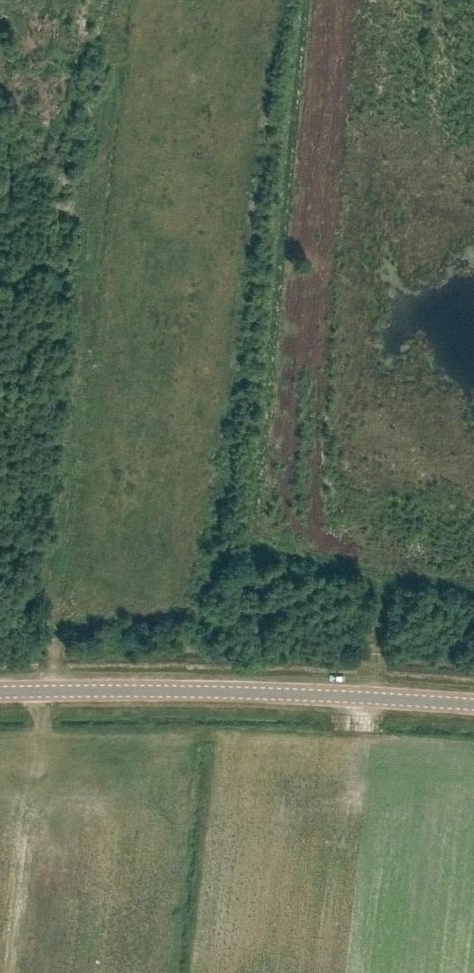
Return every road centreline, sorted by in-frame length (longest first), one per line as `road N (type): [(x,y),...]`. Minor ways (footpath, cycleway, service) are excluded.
road 1 (unclassified): [(473,704),(226,689),(0,690)]

